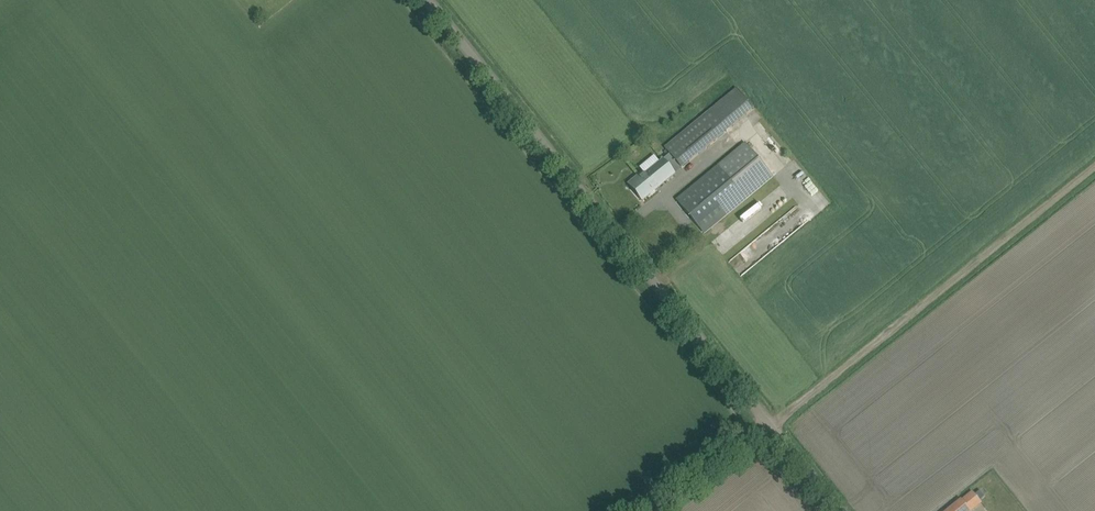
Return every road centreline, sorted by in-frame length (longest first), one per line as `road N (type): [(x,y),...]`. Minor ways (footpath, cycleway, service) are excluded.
road 1 (tertiary): [(841,510),(428,0)]
road 2 (track): [(770,424),(1094,166)]
road 3 (track): [(0,132),(163,0)]
road 4 (track): [(770,424),(656,510)]

